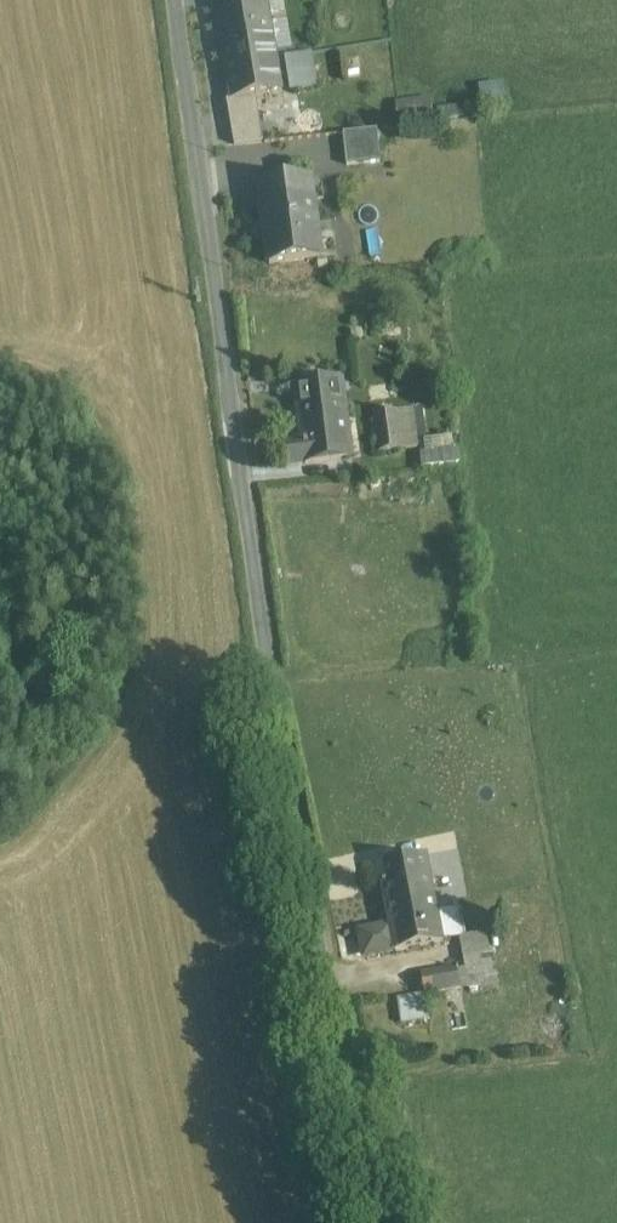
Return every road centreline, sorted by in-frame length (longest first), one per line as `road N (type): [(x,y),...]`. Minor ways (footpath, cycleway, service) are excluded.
road 1 (unclassified): [(375,1222),(294,850),(184,0)]

